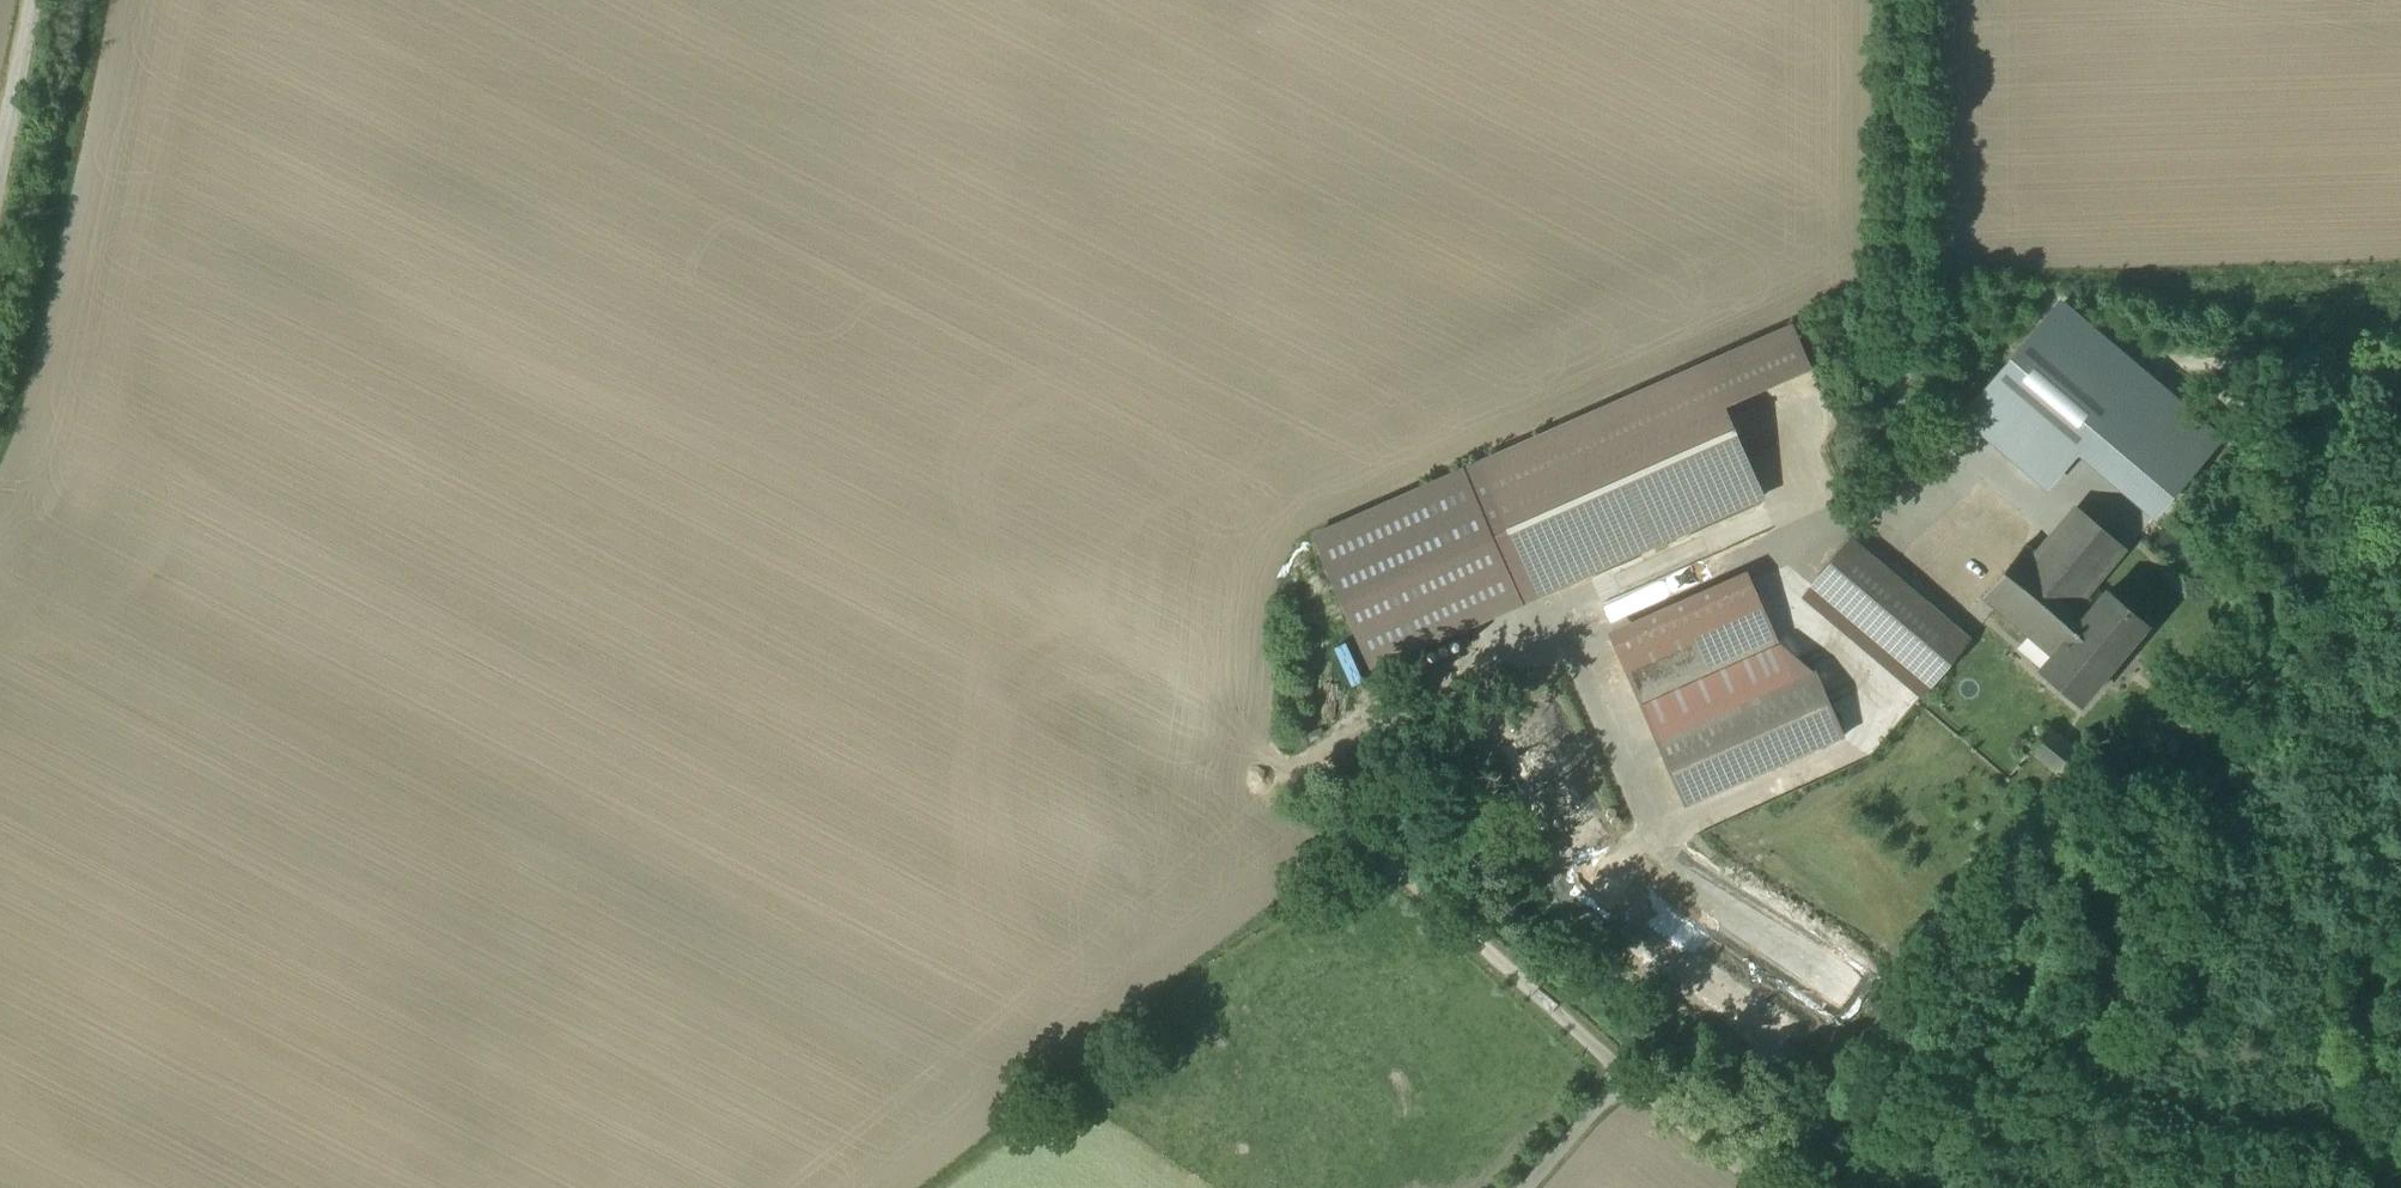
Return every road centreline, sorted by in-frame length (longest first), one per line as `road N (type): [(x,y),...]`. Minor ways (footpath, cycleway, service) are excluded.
road 1 (unclassified): [(1759,1187),(1625,1081),(1340,802)]
road 2 (unclassified): [(42,0),(0,211)]

